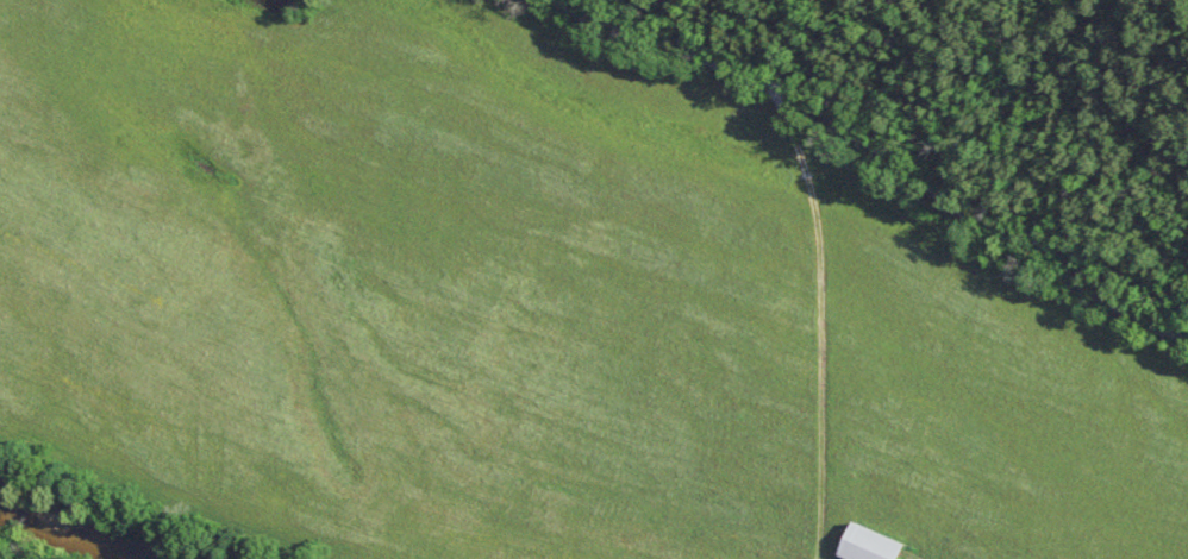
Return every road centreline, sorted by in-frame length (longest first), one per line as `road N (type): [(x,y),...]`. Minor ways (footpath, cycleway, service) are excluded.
road 1 (residential): [(1187,337),(1027,255),(588,0)]

